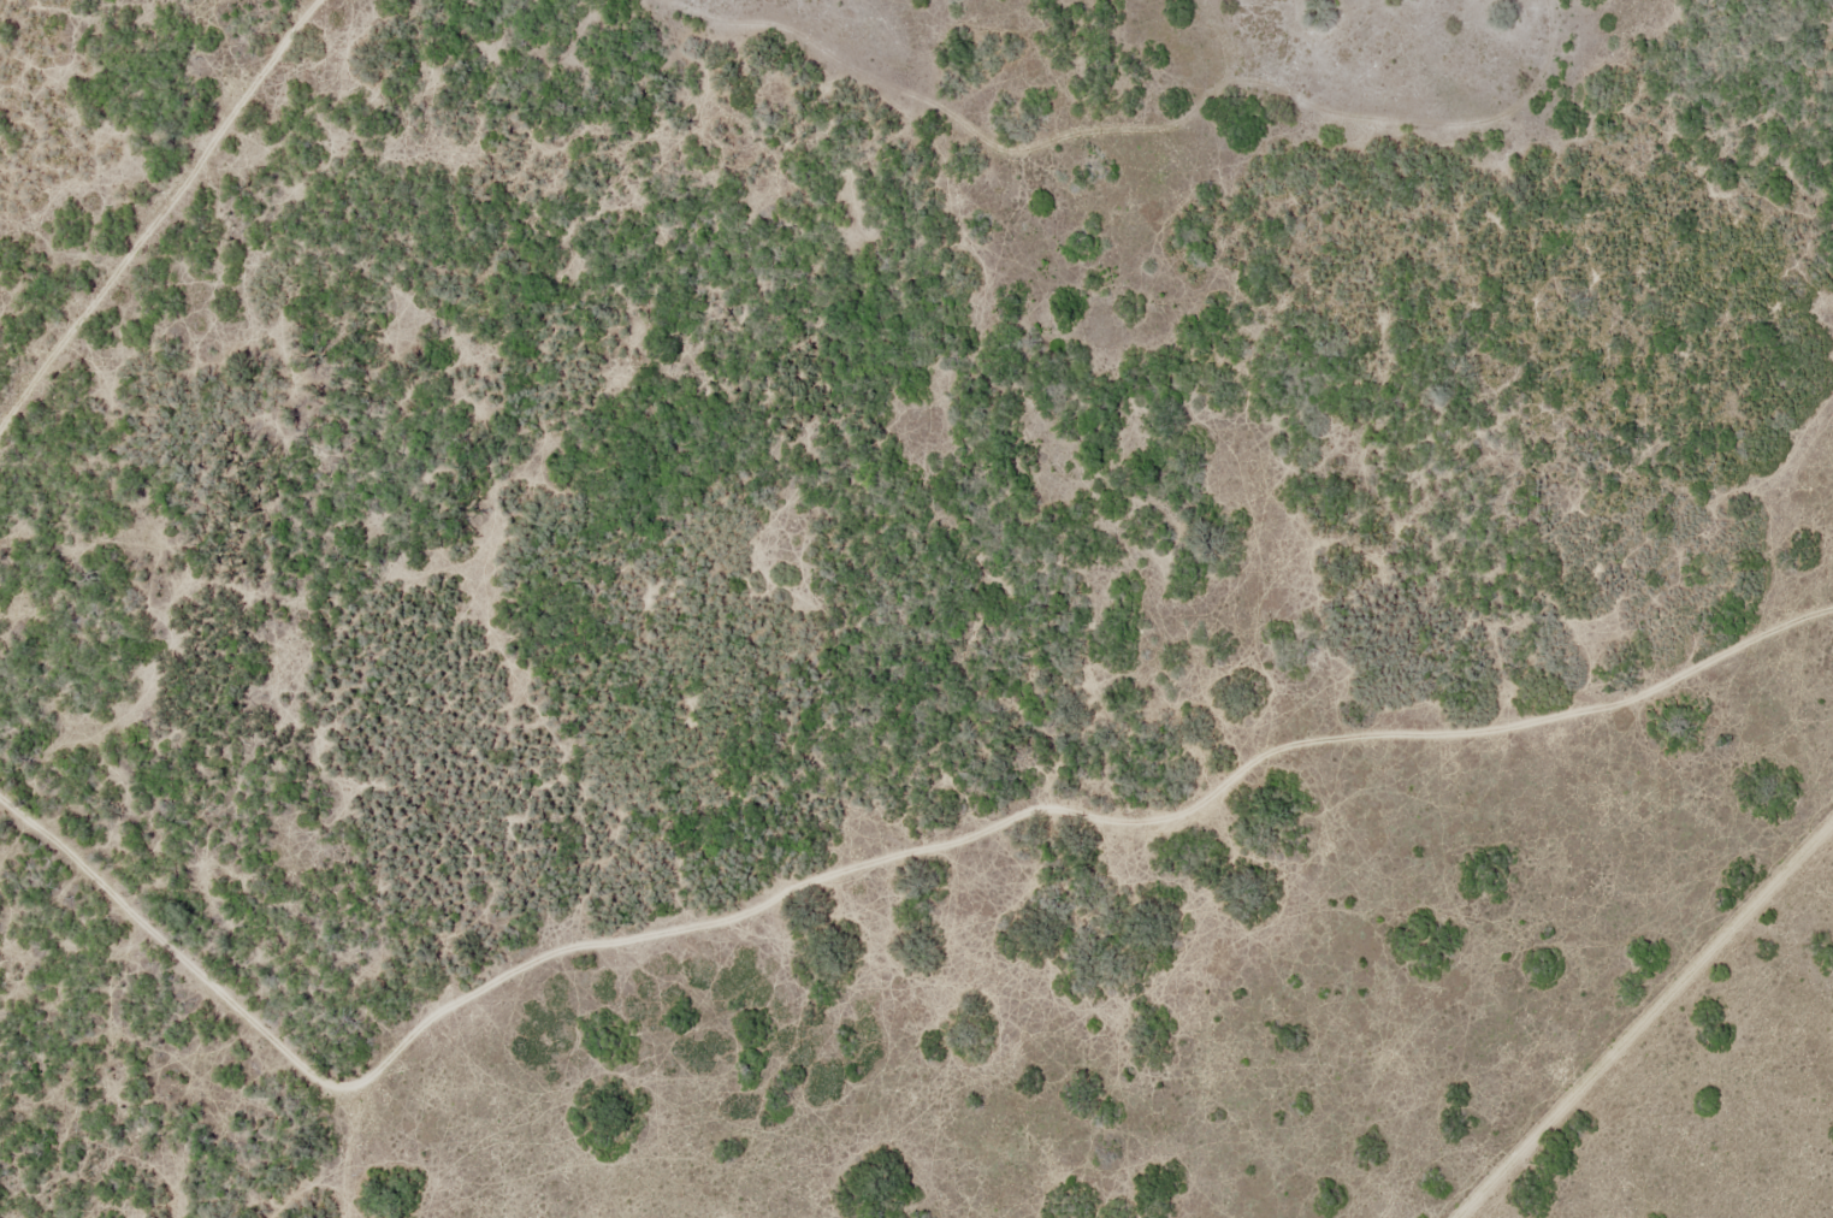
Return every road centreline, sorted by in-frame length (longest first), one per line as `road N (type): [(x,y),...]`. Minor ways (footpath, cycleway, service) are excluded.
road 1 (residential): [(1832,634),(1328,737),(551,963),(431,1021),(367,1101),(365,1217)]

